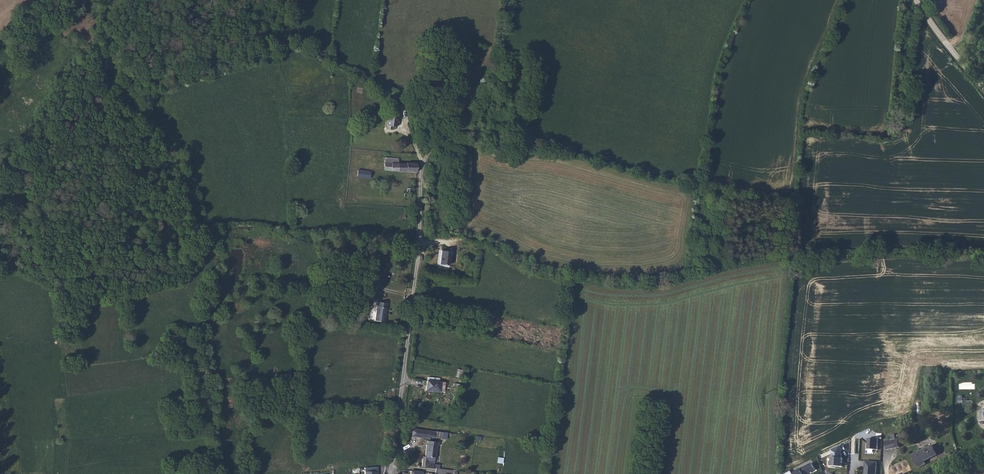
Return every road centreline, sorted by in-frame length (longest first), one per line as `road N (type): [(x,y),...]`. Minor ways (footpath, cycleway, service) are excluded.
road 1 (unclassified): [(391,473),(423,167),(442,136),(461,131)]

